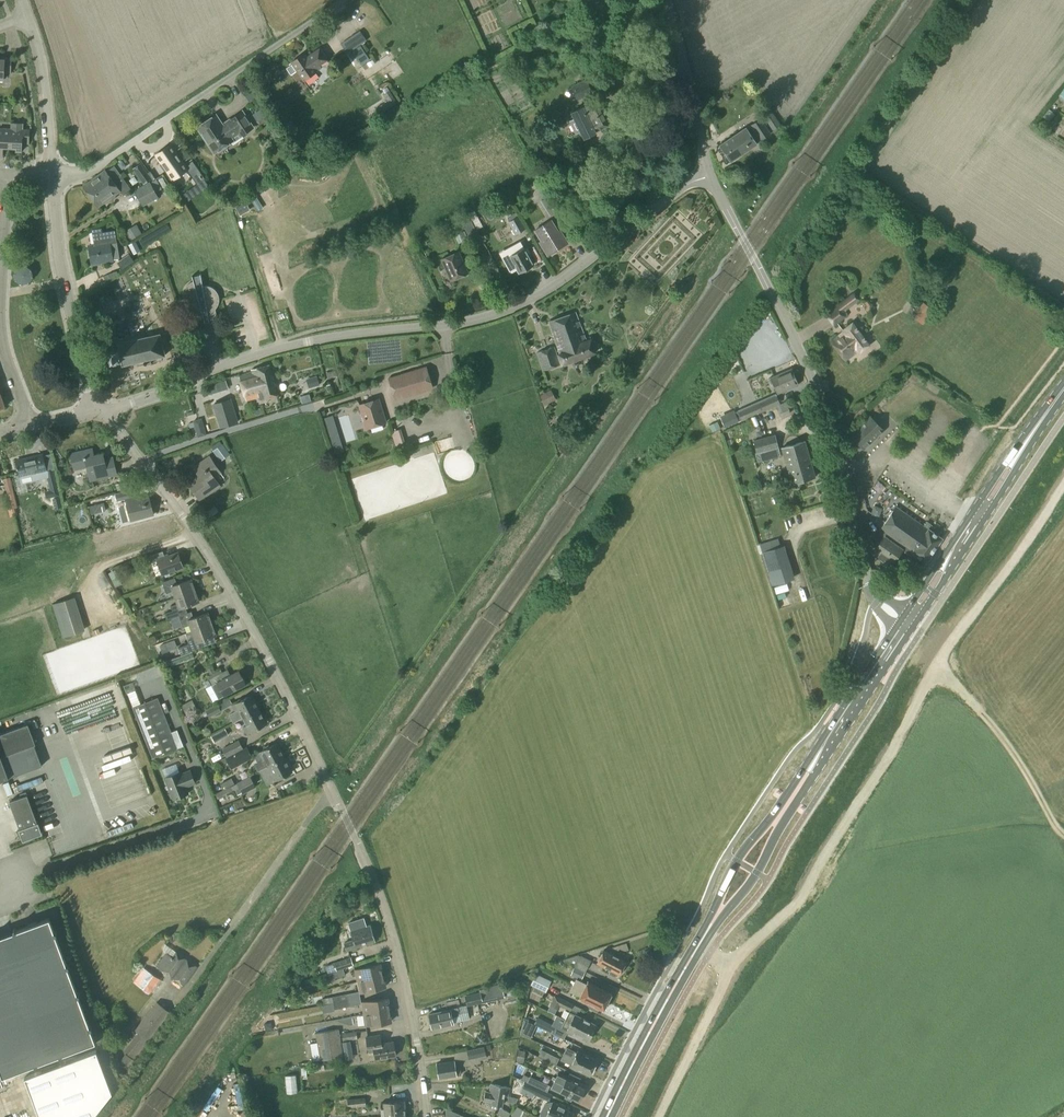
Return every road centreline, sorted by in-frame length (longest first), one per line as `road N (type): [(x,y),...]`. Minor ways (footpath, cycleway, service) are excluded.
road 1 (residential): [(427,1116),(403,976),(365,858),(227,584),(105,411)]
road 2 (unclassified): [(105,411),(294,343),(505,310),(535,298),(680,189),(711,175)]
road 3 (unclassified): [(877,601),(864,580),(822,401),(711,175)]
road 4 (primary): [(713,922),(750,883),(908,631)]
road 5 (primary): [(894,629),(770,824),(736,863),(713,922)]
road 6 (unclassified): [(52,175),(94,169),(343,0)]
road 7 (primary): [(908,631),(1041,422)]
road 8 (residential): [(93,411),(56,233),(52,175)]
road 9 (primary): [(1041,422),(904,614)]
road 10 (track): [(1063,840),(995,728),(935,660)]
road 11 (primary): [(607,1116),(713,922)]
road 12 (track): [(935,660),(1063,483)]
road 13 (unclassified): [(711,175),(665,0)]
road 14 (residential): [(52,175),(42,61),(28,16)]

